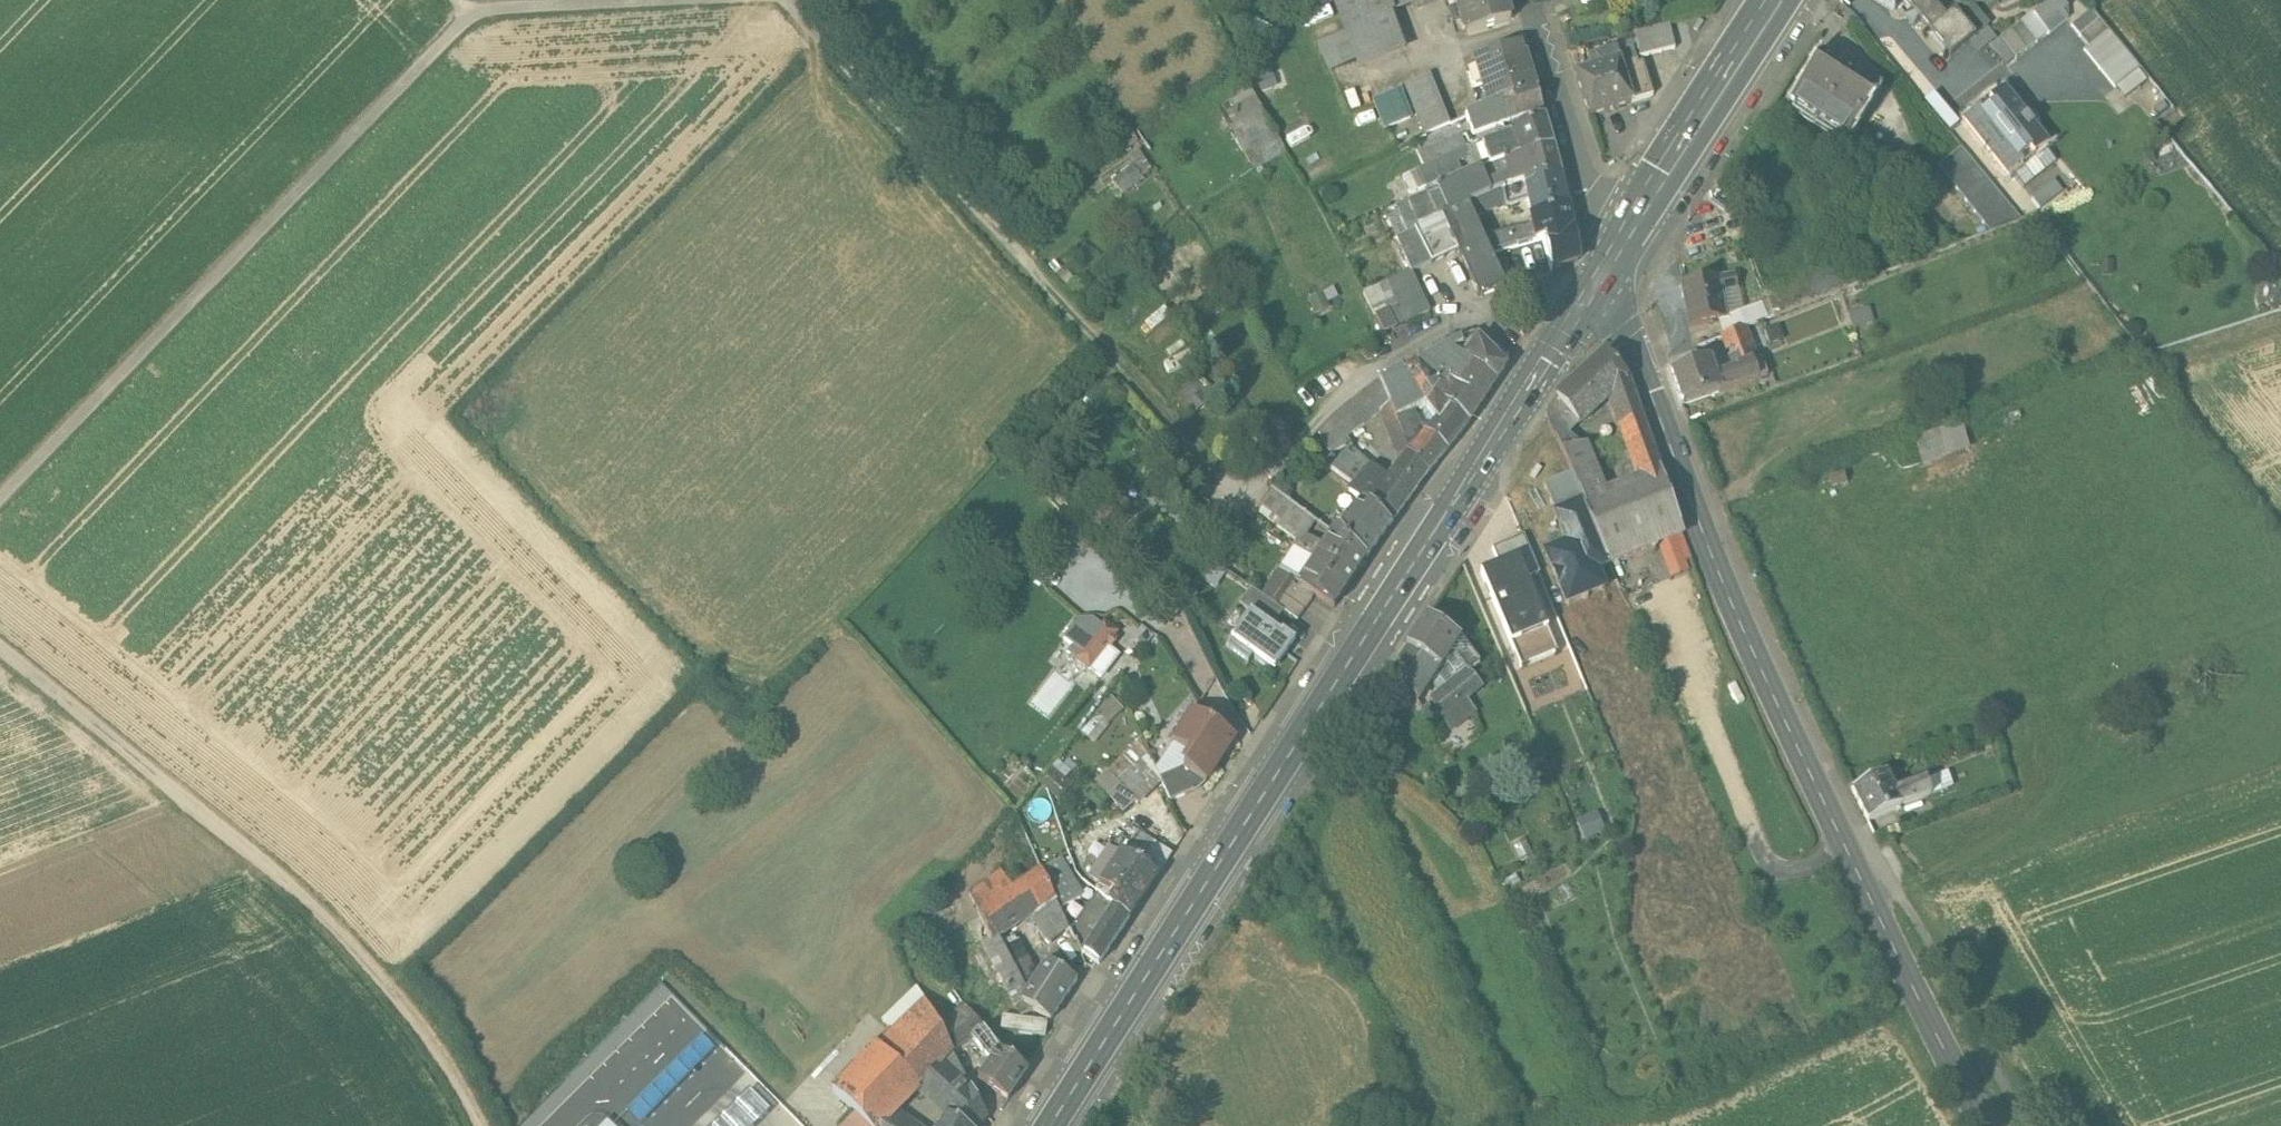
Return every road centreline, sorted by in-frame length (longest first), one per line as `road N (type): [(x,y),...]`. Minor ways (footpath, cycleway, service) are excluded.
road 1 (secondary): [(1053,1125),(1608,269)]
road 2 (secondary): [(1608,269),(1670,451),(1768,688),(1985,1125)]
road 3 (track): [(716,0),(467,13),(457,34),(0,500)]
road 4 (track): [(481,1125),(401,1004),(305,898),(0,649)]
road 5 (track): [(789,0),(1246,502)]
road 6 (secondary): [(1608,269),(1776,0)]
road 7 (residential): [(1608,269),(1530,0)]

